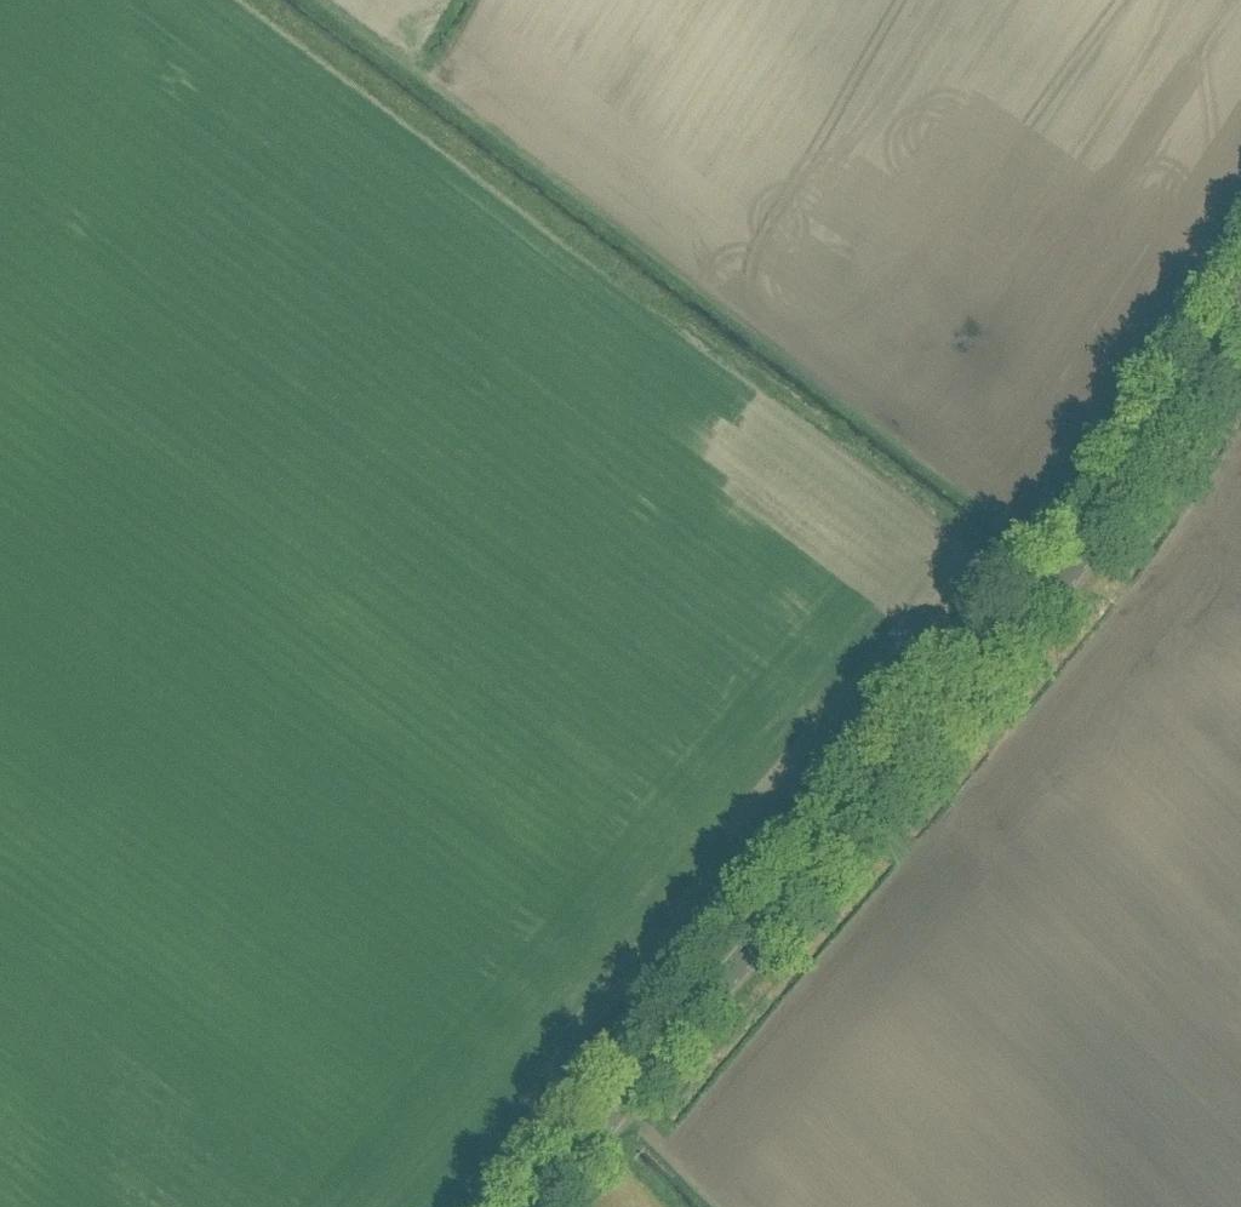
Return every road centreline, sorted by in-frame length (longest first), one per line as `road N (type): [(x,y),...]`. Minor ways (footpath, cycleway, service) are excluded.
road 1 (tertiary): [(530,1206),(1089,546),(1240,308)]

